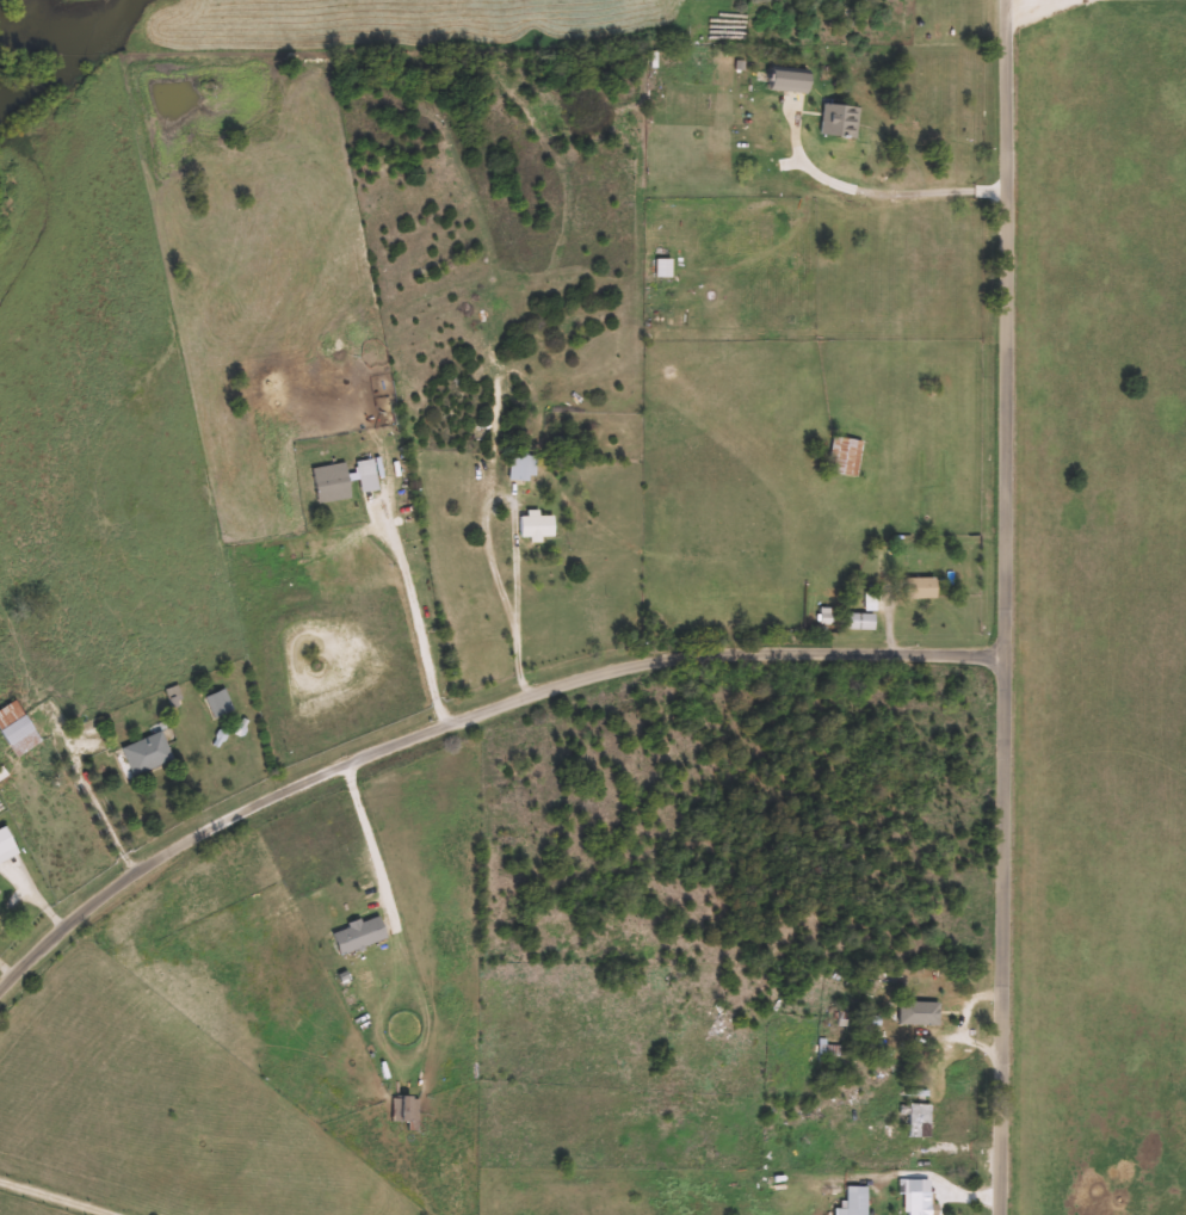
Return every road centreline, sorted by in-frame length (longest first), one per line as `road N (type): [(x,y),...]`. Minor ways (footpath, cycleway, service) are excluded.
road 1 (residential): [(1012,0),(998,1214)]
road 2 (residential): [(1007,655),(735,656),(659,665),(526,701),(347,766),(192,839),(103,895),(0,990)]

